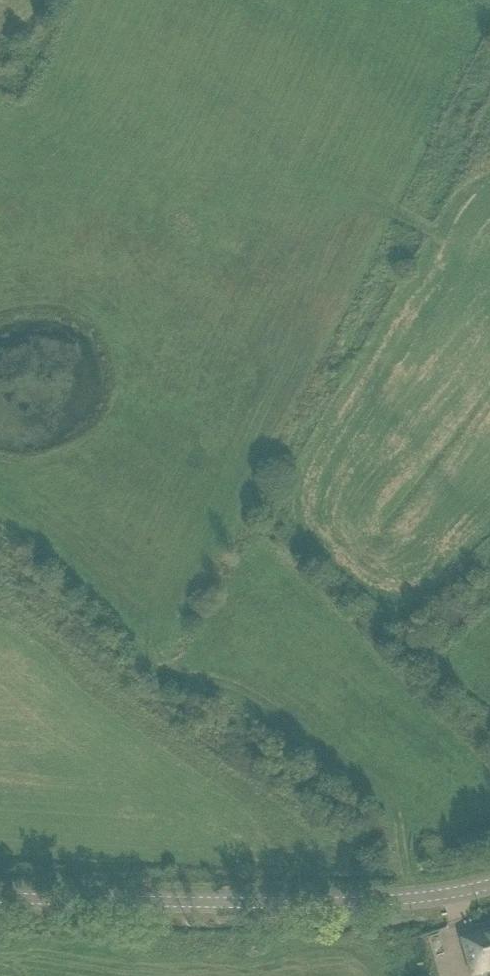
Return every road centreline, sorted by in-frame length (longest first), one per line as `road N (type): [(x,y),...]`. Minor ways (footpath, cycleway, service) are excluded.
road 1 (tertiary): [(0,897),(356,902),(489,885)]

